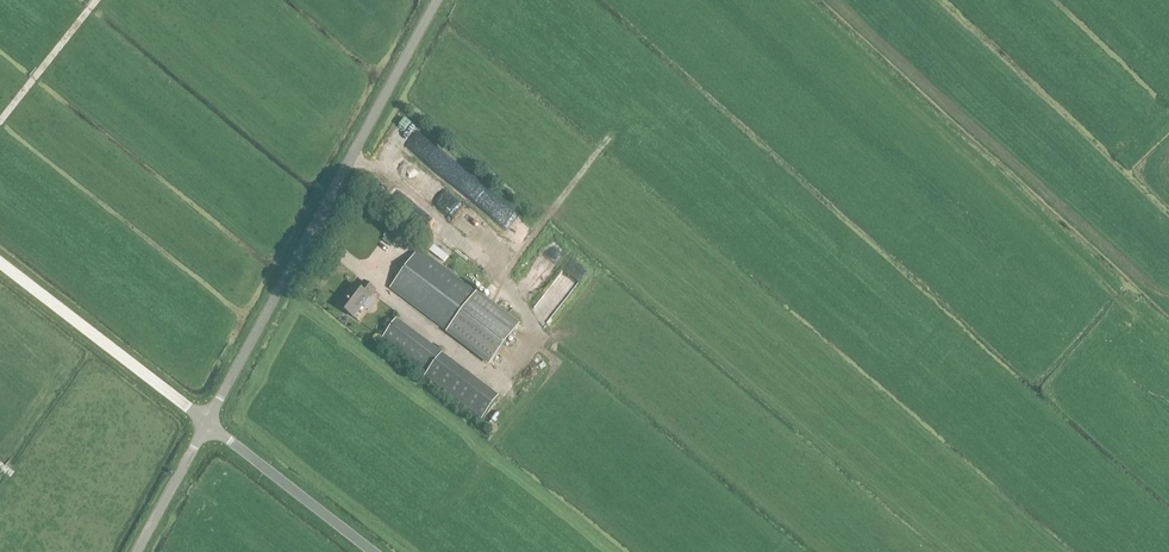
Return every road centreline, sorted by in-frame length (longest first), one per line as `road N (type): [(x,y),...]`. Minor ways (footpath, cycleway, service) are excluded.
road 1 (unclassified): [(210,426),(440,0)]
road 2 (unclassified): [(210,426),(0,265)]
road 3 (unclassified): [(371,551),(210,426)]
road 4 (unclassified): [(137,551),(210,426)]

